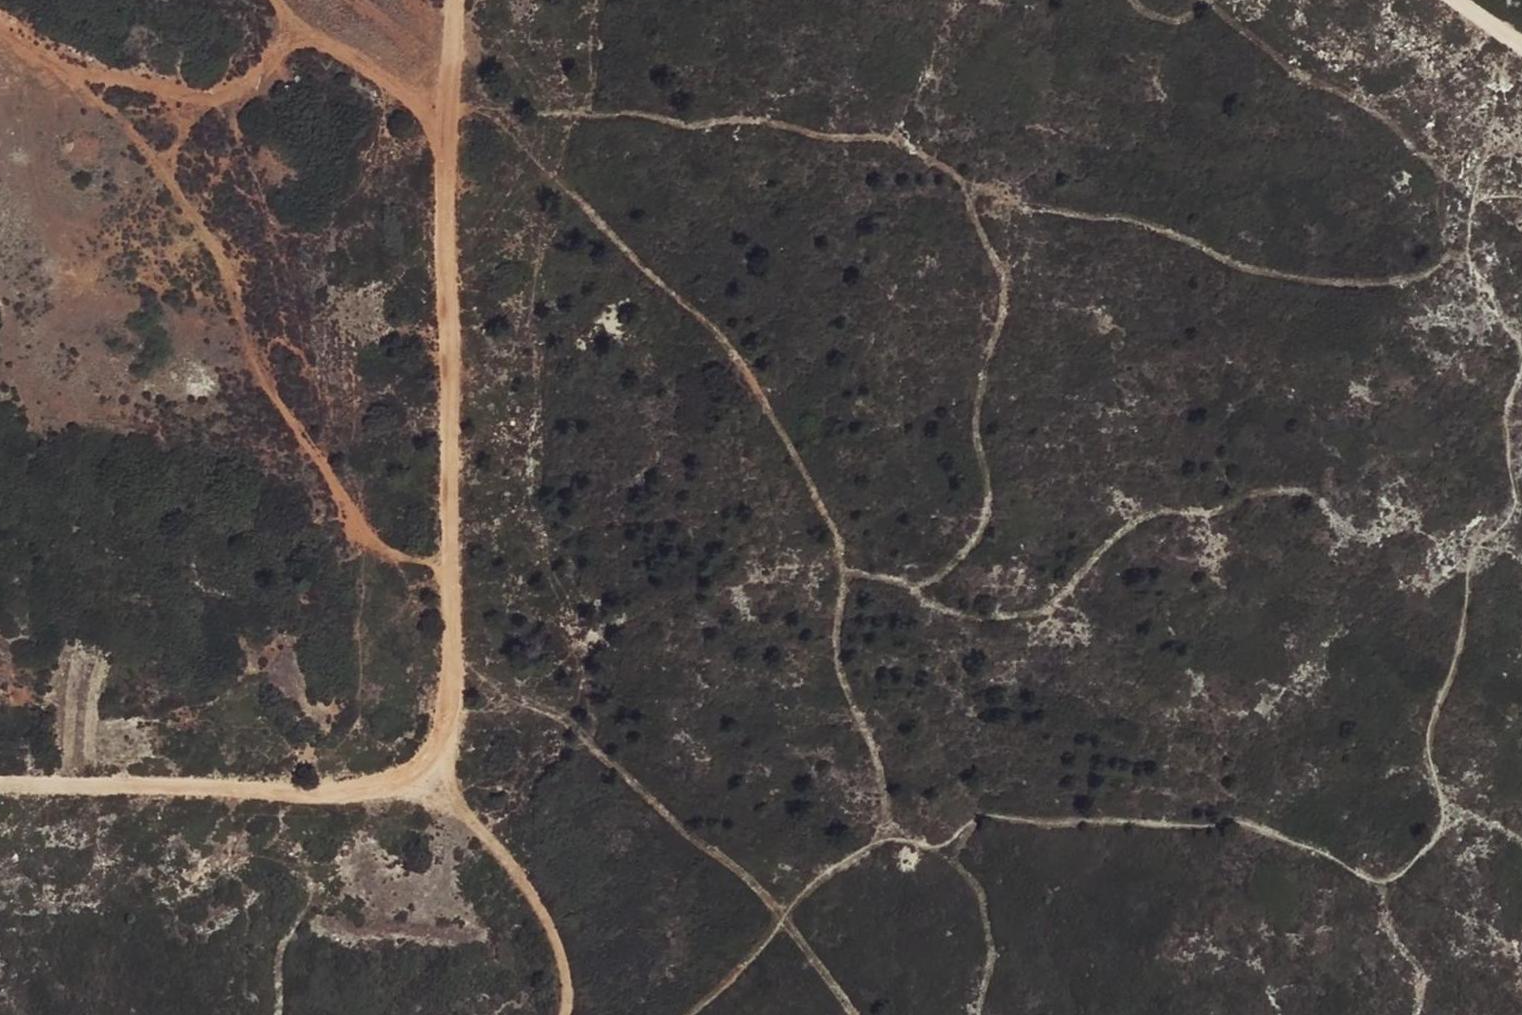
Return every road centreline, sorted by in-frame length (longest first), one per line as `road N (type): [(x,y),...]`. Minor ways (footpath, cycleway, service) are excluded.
road 1 (track): [(0,791),(392,788),(419,779),(444,731),(451,0)]
road 2 (track): [(567,1014),(569,992),(542,904),(460,809),(419,779)]

